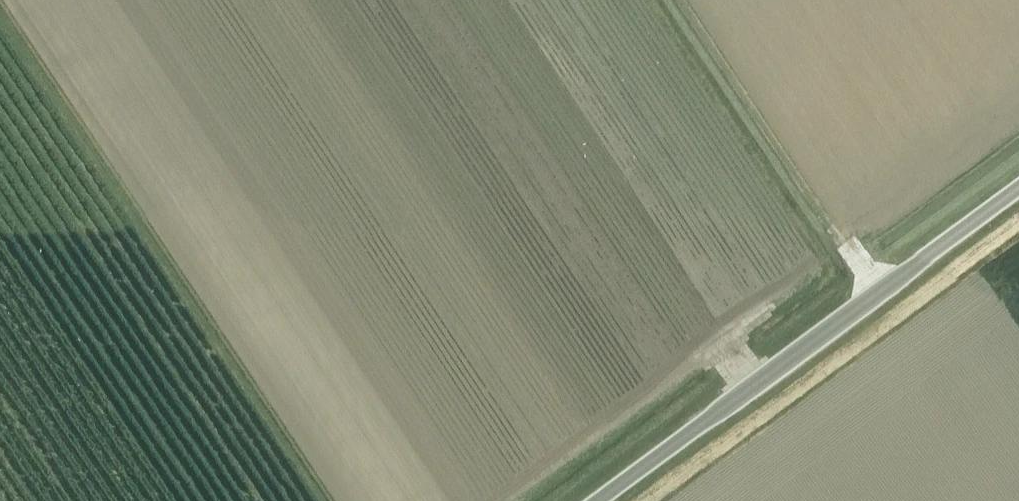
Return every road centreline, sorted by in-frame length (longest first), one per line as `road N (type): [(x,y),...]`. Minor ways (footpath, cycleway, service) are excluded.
road 1 (unclassified): [(587,500),(1018,183)]

